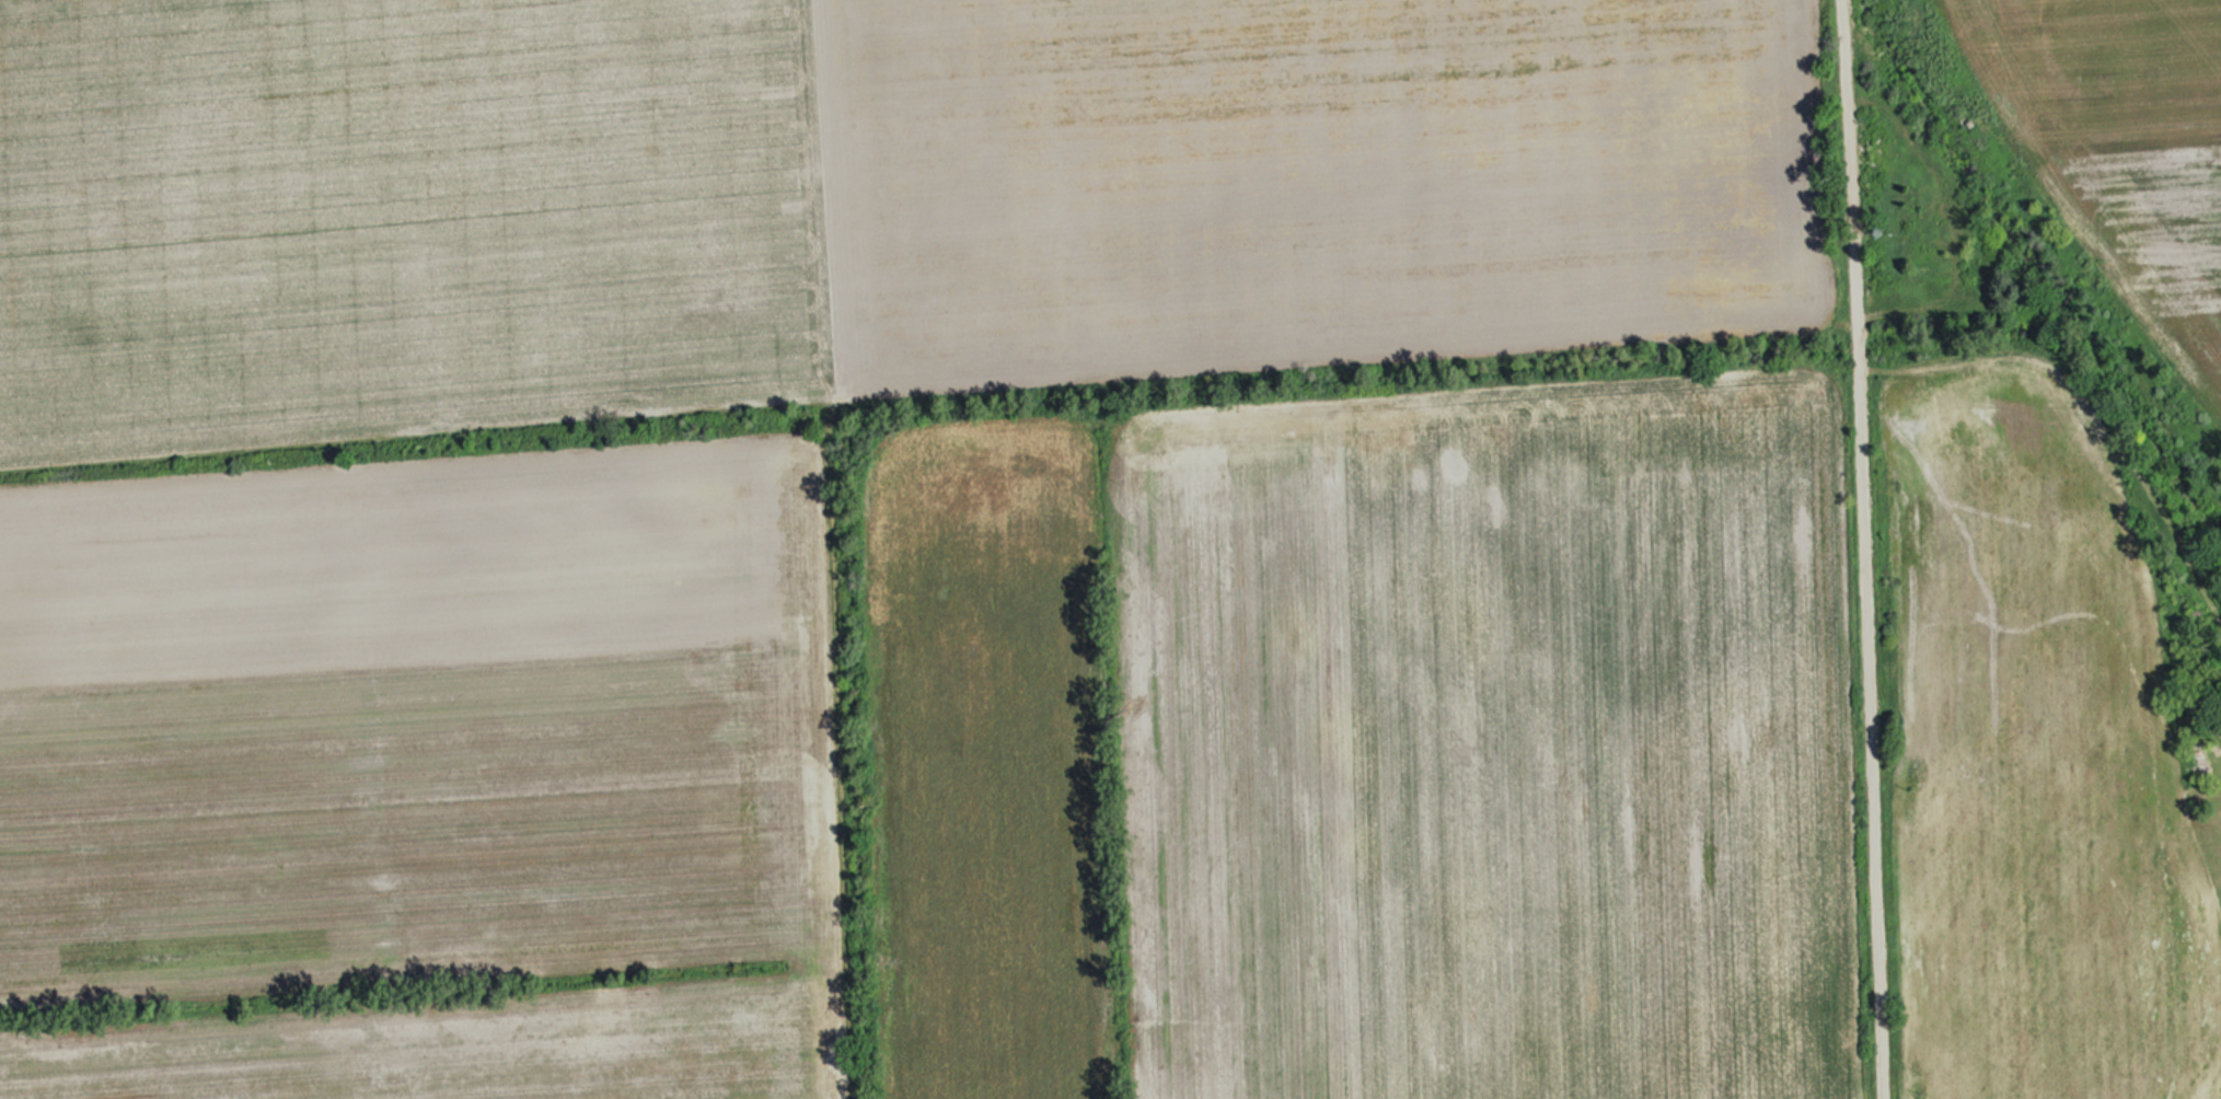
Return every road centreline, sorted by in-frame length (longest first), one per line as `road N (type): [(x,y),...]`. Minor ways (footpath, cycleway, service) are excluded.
road 1 (residential): [(1836,0),(1882,1098)]

